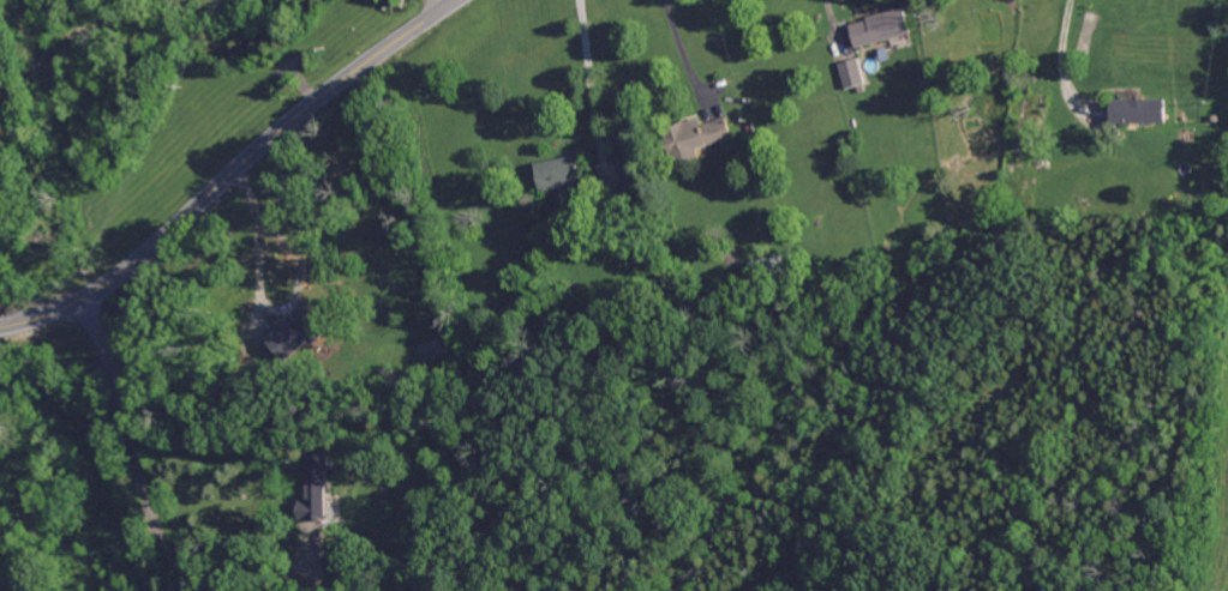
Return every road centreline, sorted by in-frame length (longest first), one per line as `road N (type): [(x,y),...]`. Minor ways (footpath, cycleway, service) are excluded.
road 1 (secondary): [(456,0),(302,111),(133,263),(52,313),(0,324)]
road 2 (residential): [(85,296),(171,590)]

